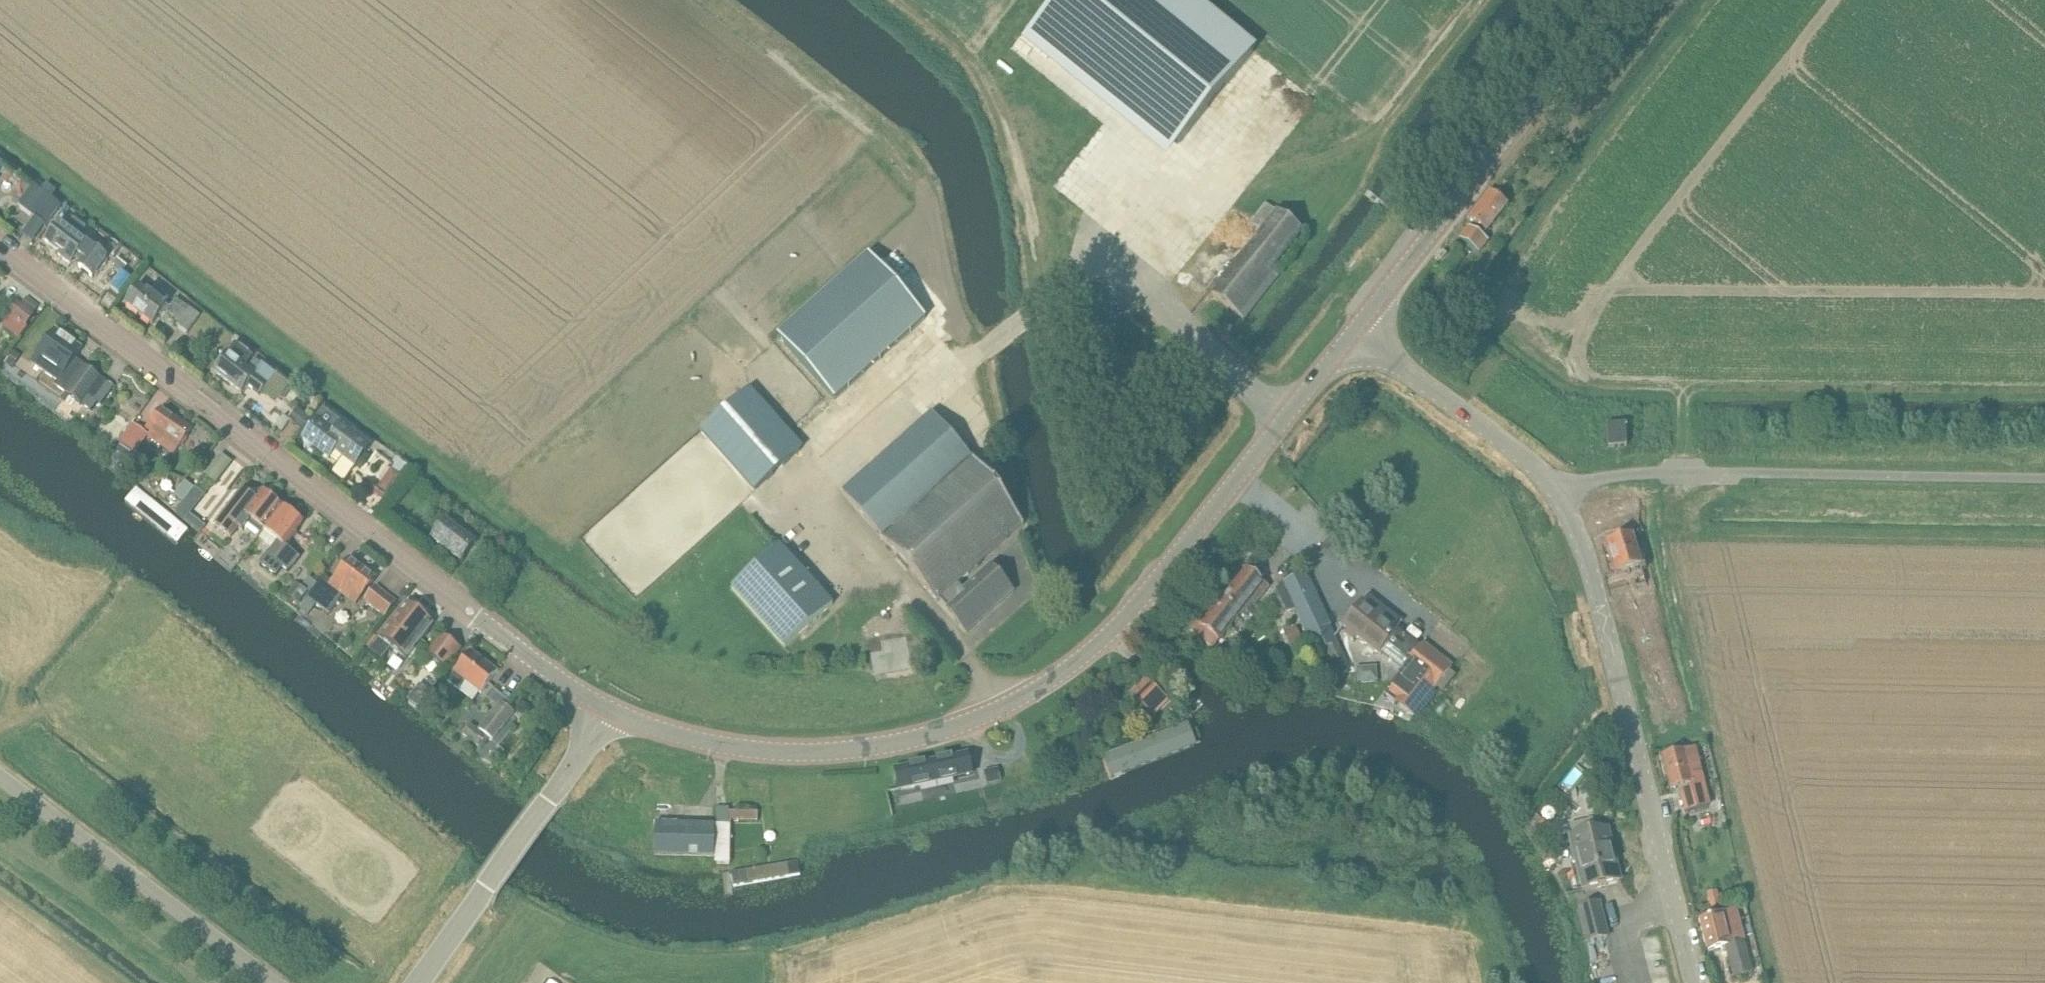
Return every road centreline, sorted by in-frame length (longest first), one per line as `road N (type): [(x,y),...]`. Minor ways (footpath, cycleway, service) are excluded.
road 1 (secondary): [(607,708),(670,734),(775,754),(888,745),(1000,711),(1044,685),(1135,607),(1353,333)]
road 2 (secondary): [(607,708),(0,254)]
road 3 (tertiary): [(1693,982),(1595,587),(1557,494)]
road 4 (secondary): [(1353,333),(1613,0)]
road 5 (unclassified): [(272,982),(0,780)]
road 6 (unclassified): [(417,982),(549,803),(607,708)]
road 7 (tertiary): [(1557,494),(1514,452),(1353,333)]
road 8 (unclassified): [(1557,494),(1627,475),(1748,475)]

